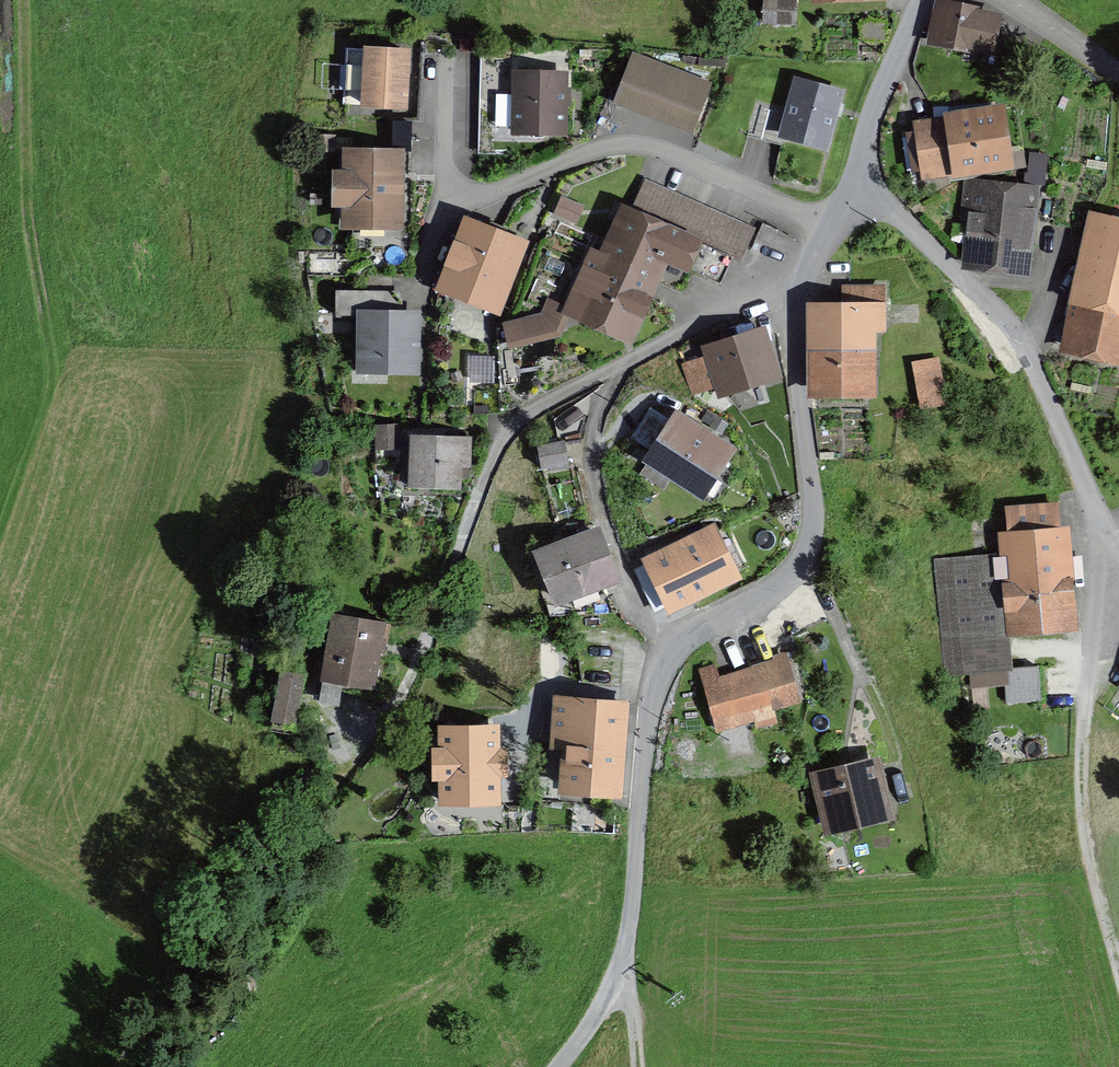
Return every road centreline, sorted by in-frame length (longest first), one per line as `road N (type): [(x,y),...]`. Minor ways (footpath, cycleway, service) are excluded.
road 1 (residential): [(1118,559),(1108,551),(1011,330),(859,190)]
road 2 (unclassified): [(676,641),(651,676),(617,985),(557,1066)]
road 3 (residential): [(391,720),(506,425),(614,370)]
road 4 (track): [(1118,977),(1081,809),(1081,726),(1108,551)]
road 5 (residential): [(449,187),(486,198),(586,158),(638,146),(775,209),(838,223)]
road 6 (unclassified): [(786,302),(810,537),(802,558),(749,602),(676,641)]
road 7 (residential): [(676,641),(643,620),(590,465),(614,370)]
road 8 (unclassified): [(926,0),(875,95),(859,190)]
road 9 (residential): [(614,370),(732,311),(786,302)]
road 10 (residential): [(1118,84),(1000,0)]
road 11 (residential): [(443,64),(438,175),(449,187)]

